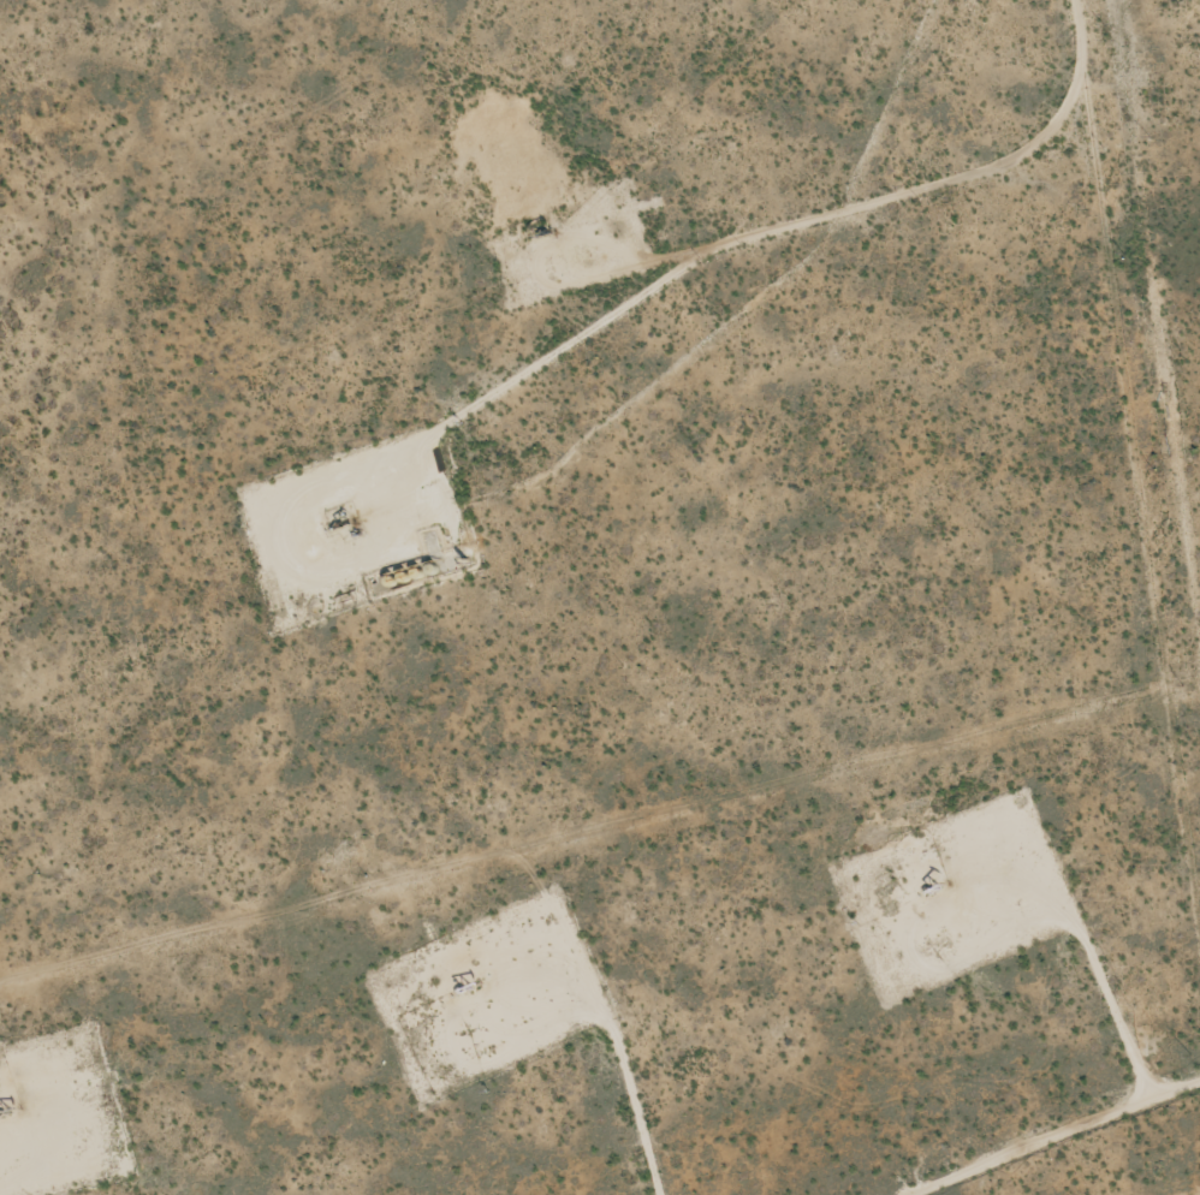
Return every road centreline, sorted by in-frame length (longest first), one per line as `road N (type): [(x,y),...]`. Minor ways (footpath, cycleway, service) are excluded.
road 1 (track): [(1069,0),(1077,78),(1010,168),(712,250),(414,456)]
road 2 (track): [(1199,1102),(916,1194)]

